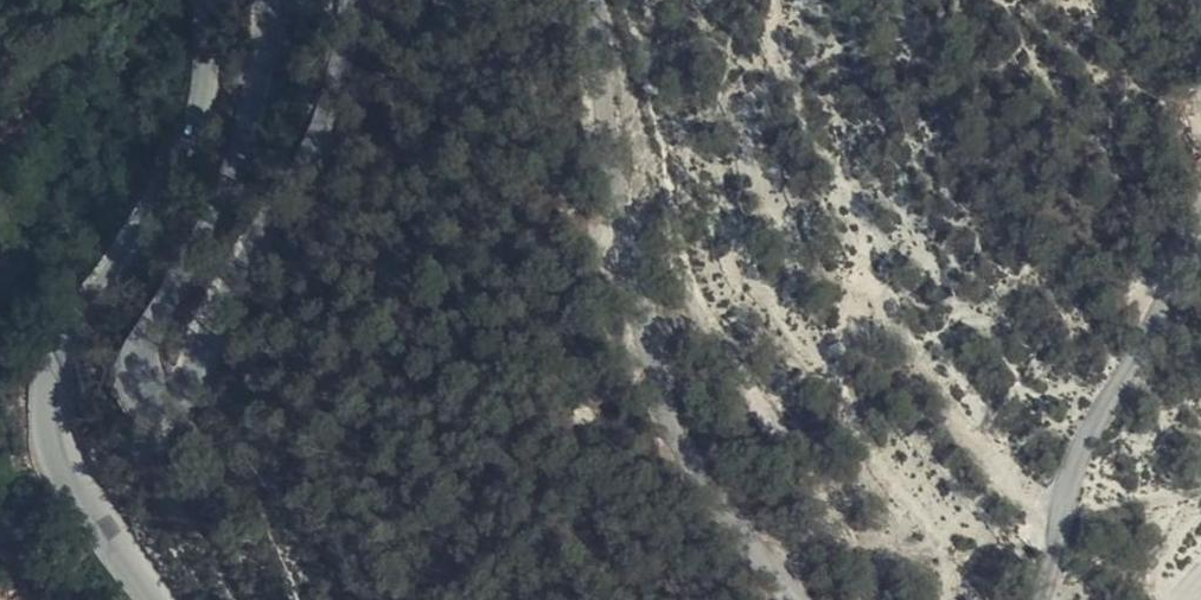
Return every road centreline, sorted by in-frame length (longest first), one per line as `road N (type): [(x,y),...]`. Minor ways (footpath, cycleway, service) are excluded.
road 1 (tertiary): [(275,0),(279,57),(231,181),(132,375),(155,411),(191,392),(264,229),(318,140),(334,91),(348,0)]
road 2 (tertiary): [(150,599),(63,468),(47,406),(87,293),(187,157),(210,63),(209,0)]
road 3 (residential): [(592,0),(604,141),(674,452),(787,599)]
road 4 (residential): [(1045,599),(1123,375),(1200,228)]

